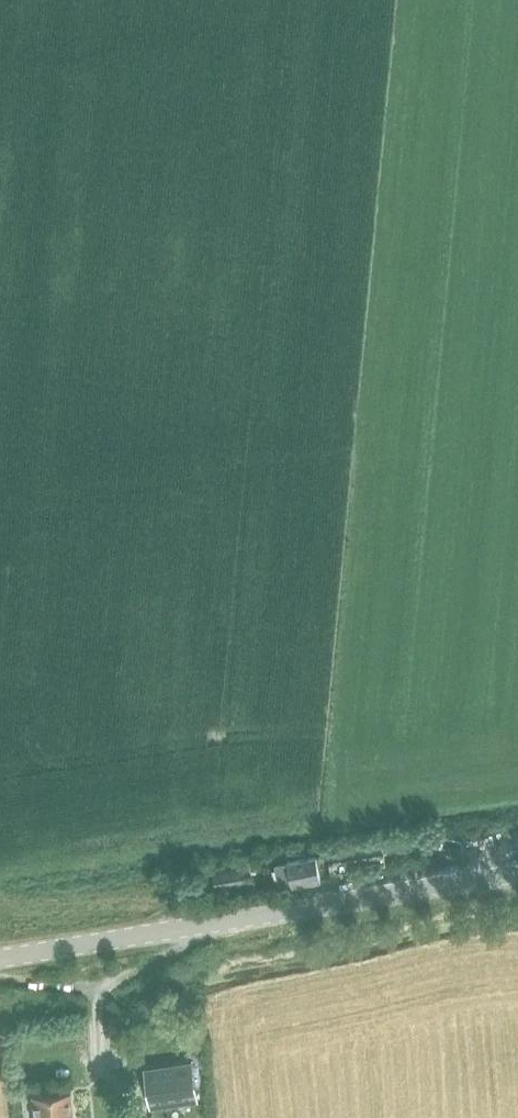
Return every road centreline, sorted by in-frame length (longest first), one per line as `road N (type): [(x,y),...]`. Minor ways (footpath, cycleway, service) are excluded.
road 1 (tertiary): [(517,873),(0,956)]

